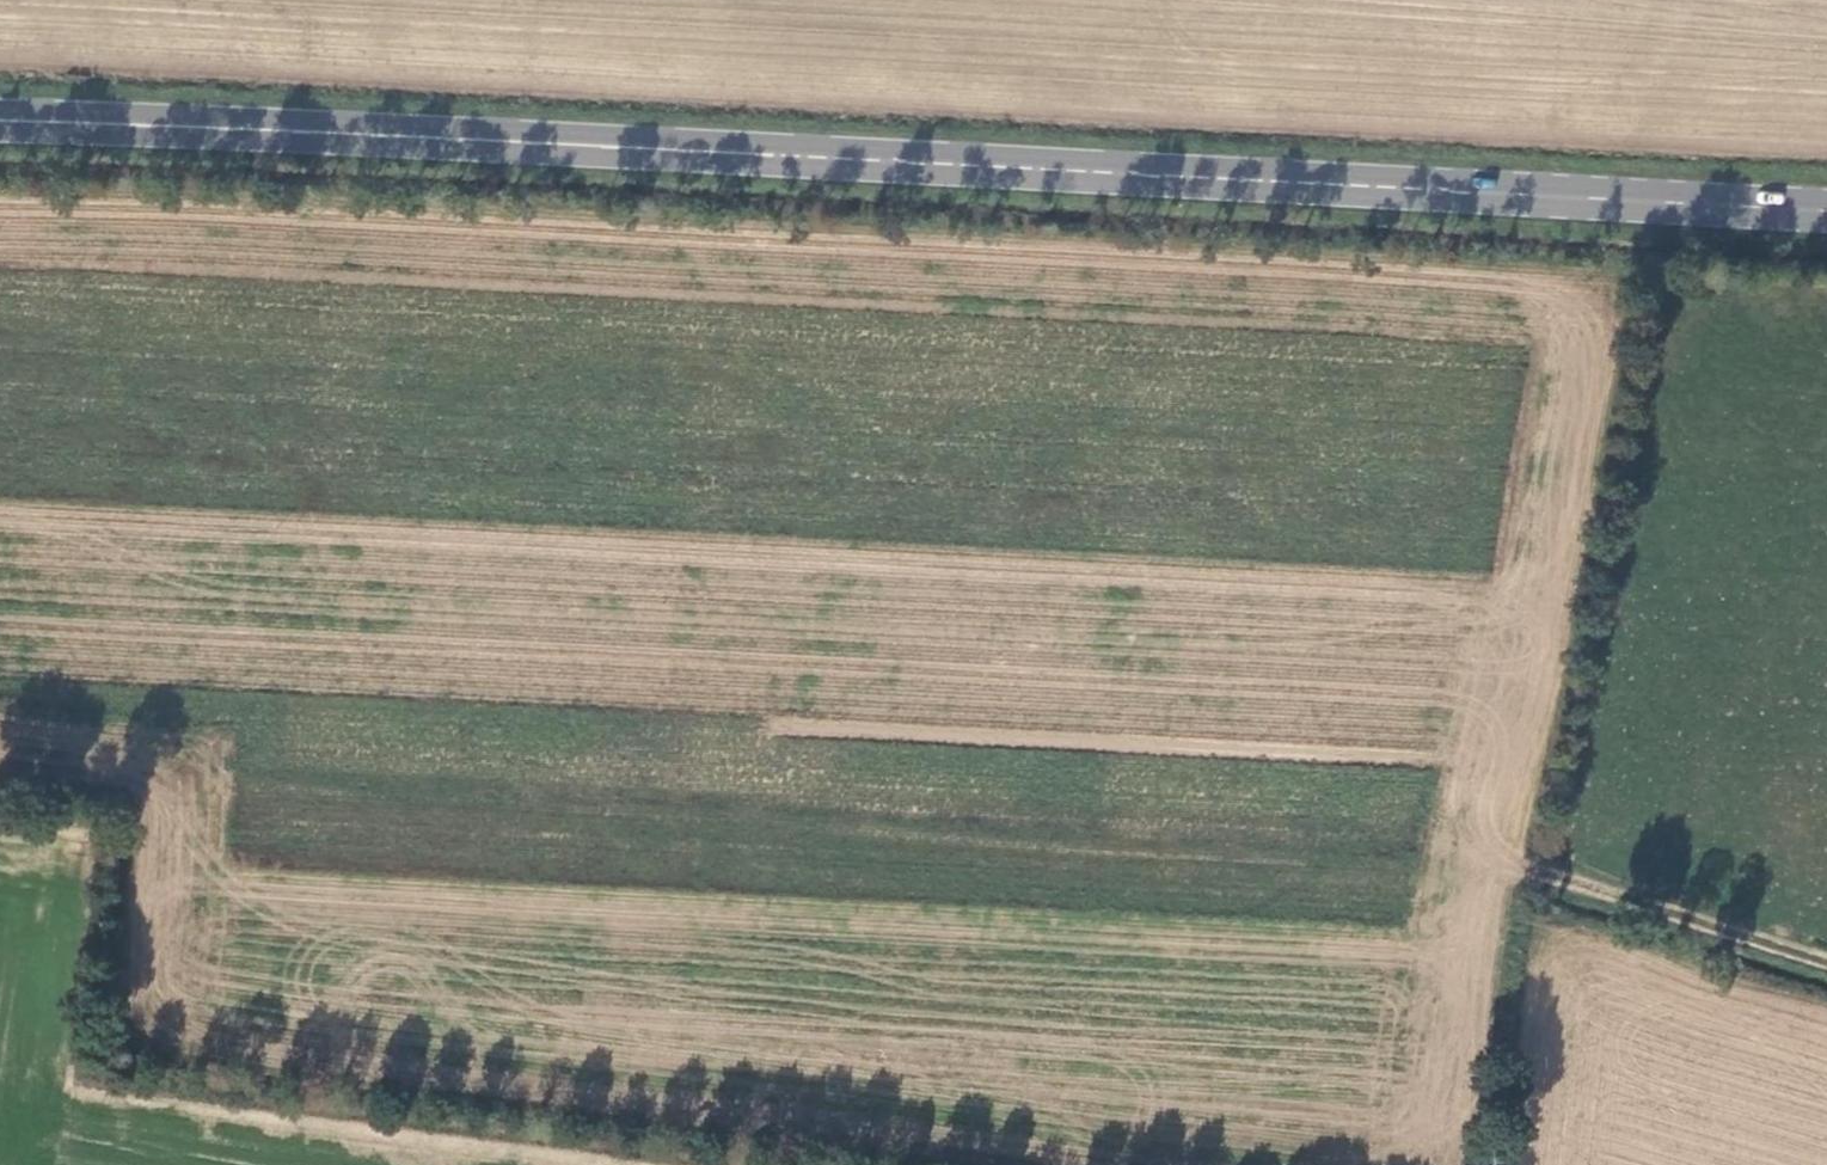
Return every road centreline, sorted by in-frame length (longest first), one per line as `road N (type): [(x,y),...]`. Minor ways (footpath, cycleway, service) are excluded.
road 1 (primary): [(1826,214),(666,151),(0,124)]
road 2 (track): [(1525,864),(1826,961)]

